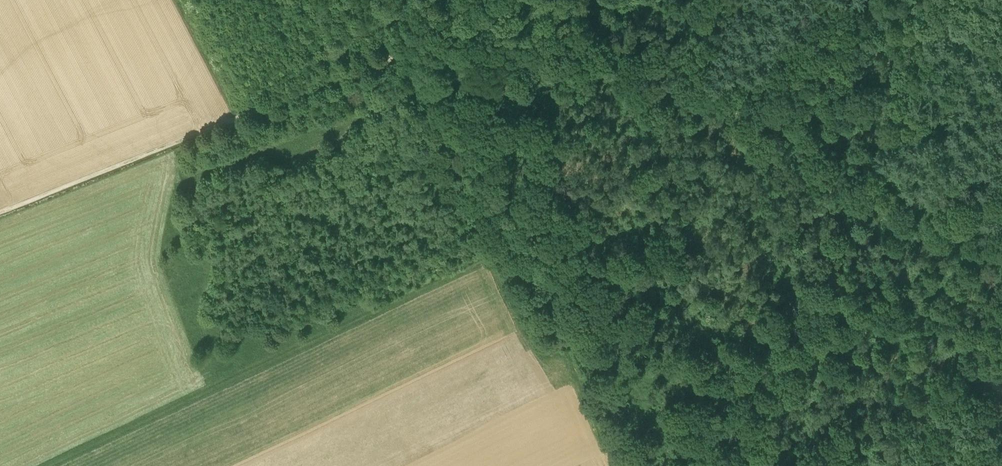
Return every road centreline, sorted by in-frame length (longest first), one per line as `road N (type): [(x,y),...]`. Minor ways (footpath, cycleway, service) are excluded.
road 1 (track): [(0,212),(415,51)]

